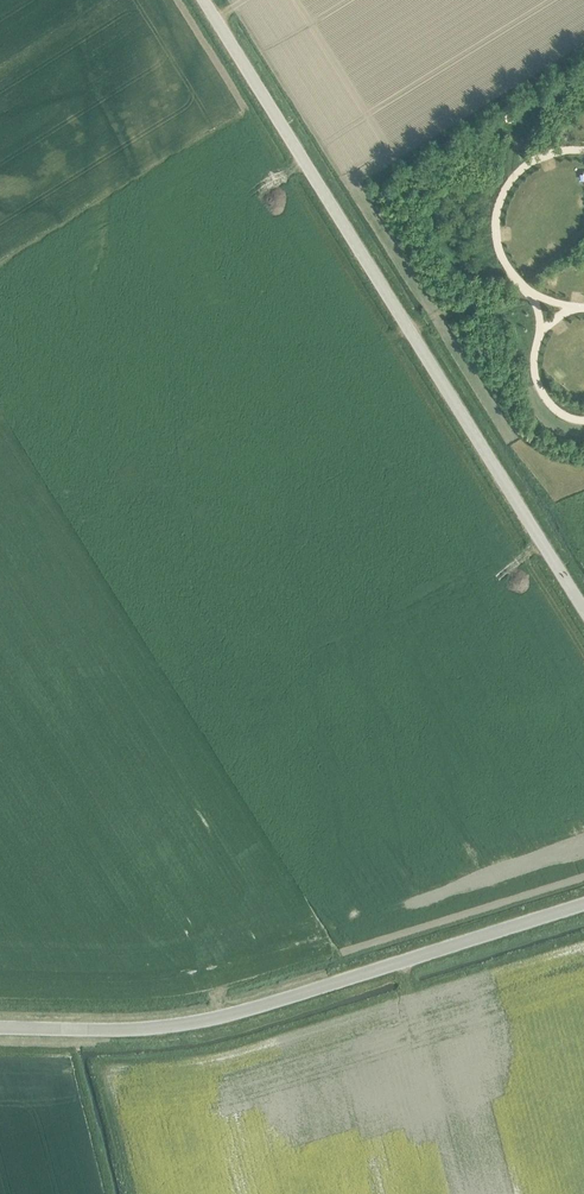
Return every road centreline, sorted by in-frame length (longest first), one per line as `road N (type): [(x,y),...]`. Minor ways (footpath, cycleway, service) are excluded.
road 1 (unclassified): [(583,611),(204,0)]
road 2 (tertiary): [(0,1028),(153,1028),(232,1015),(583,904)]

